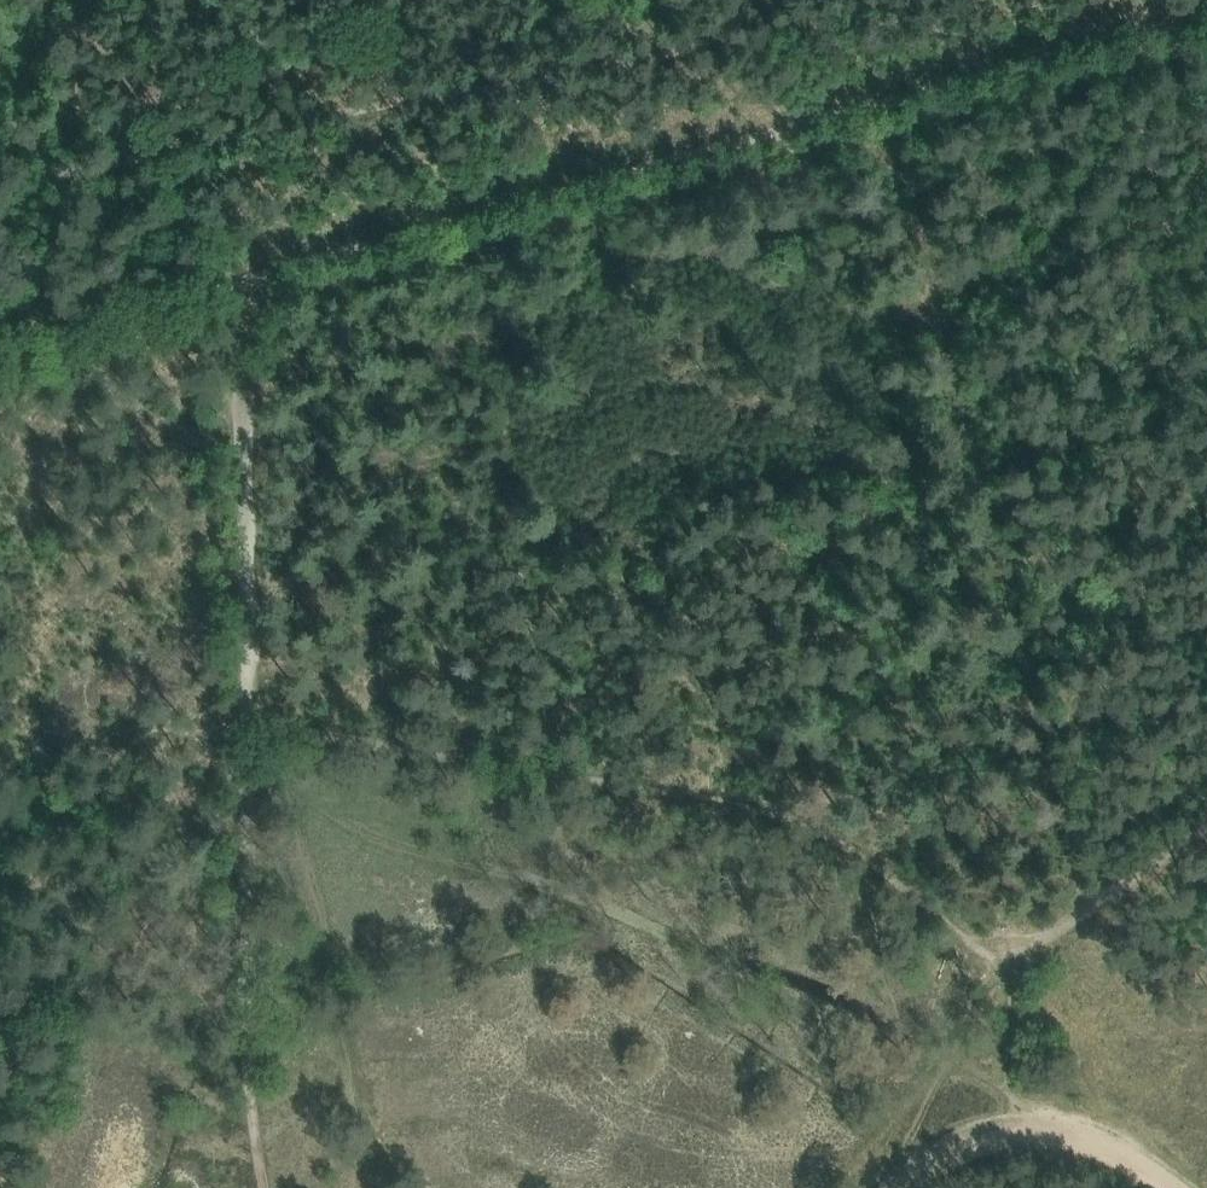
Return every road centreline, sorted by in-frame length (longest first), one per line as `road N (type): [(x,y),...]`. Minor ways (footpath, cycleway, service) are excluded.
road 1 (track): [(1206,2),(0,339)]
road 2 (track): [(1015,984),(813,829),(452,745),(246,733)]
road 3 (track): [(1206,825),(1015,984)]

